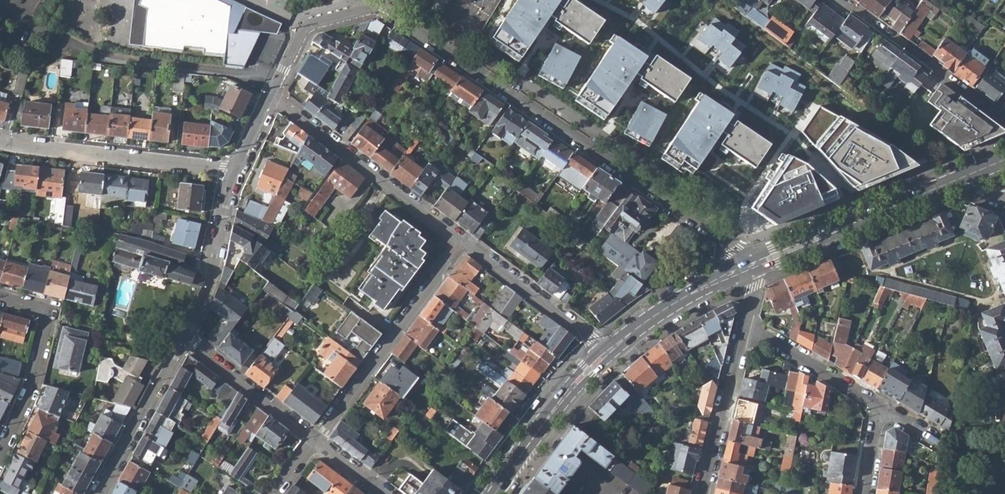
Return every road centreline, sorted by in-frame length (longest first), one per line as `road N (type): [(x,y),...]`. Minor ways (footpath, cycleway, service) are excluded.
road 1 (residential): [(751,261),(381,6),(306,25),(270,95)]
road 2 (residential): [(463,239),(315,438)]
road 3 (residential): [(270,95),(463,239)]
road 4 (residential): [(0,141),(236,170)]
road 5 (residential): [(841,0),(1004,123)]
road 6 (residential): [(0,453),(32,384),(48,315),(0,296)]
road 7 (residential): [(463,239),(604,347)]
road 8 (residential): [(184,338),(98,493)]
road 9 (residential): [(236,170),(212,279),(184,338)]
road 10 (residential): [(744,327),(701,493)]
road 11 (secondary): [(751,261),(675,298),(604,347)]
road 12 (residential): [(184,338),(315,438)]
road 13 (secondary): [(613,354),(679,305),(754,273)]
road 14 (residential): [(744,327),(877,403)]
road 15 (secondary): [(959,179),(839,229)]

